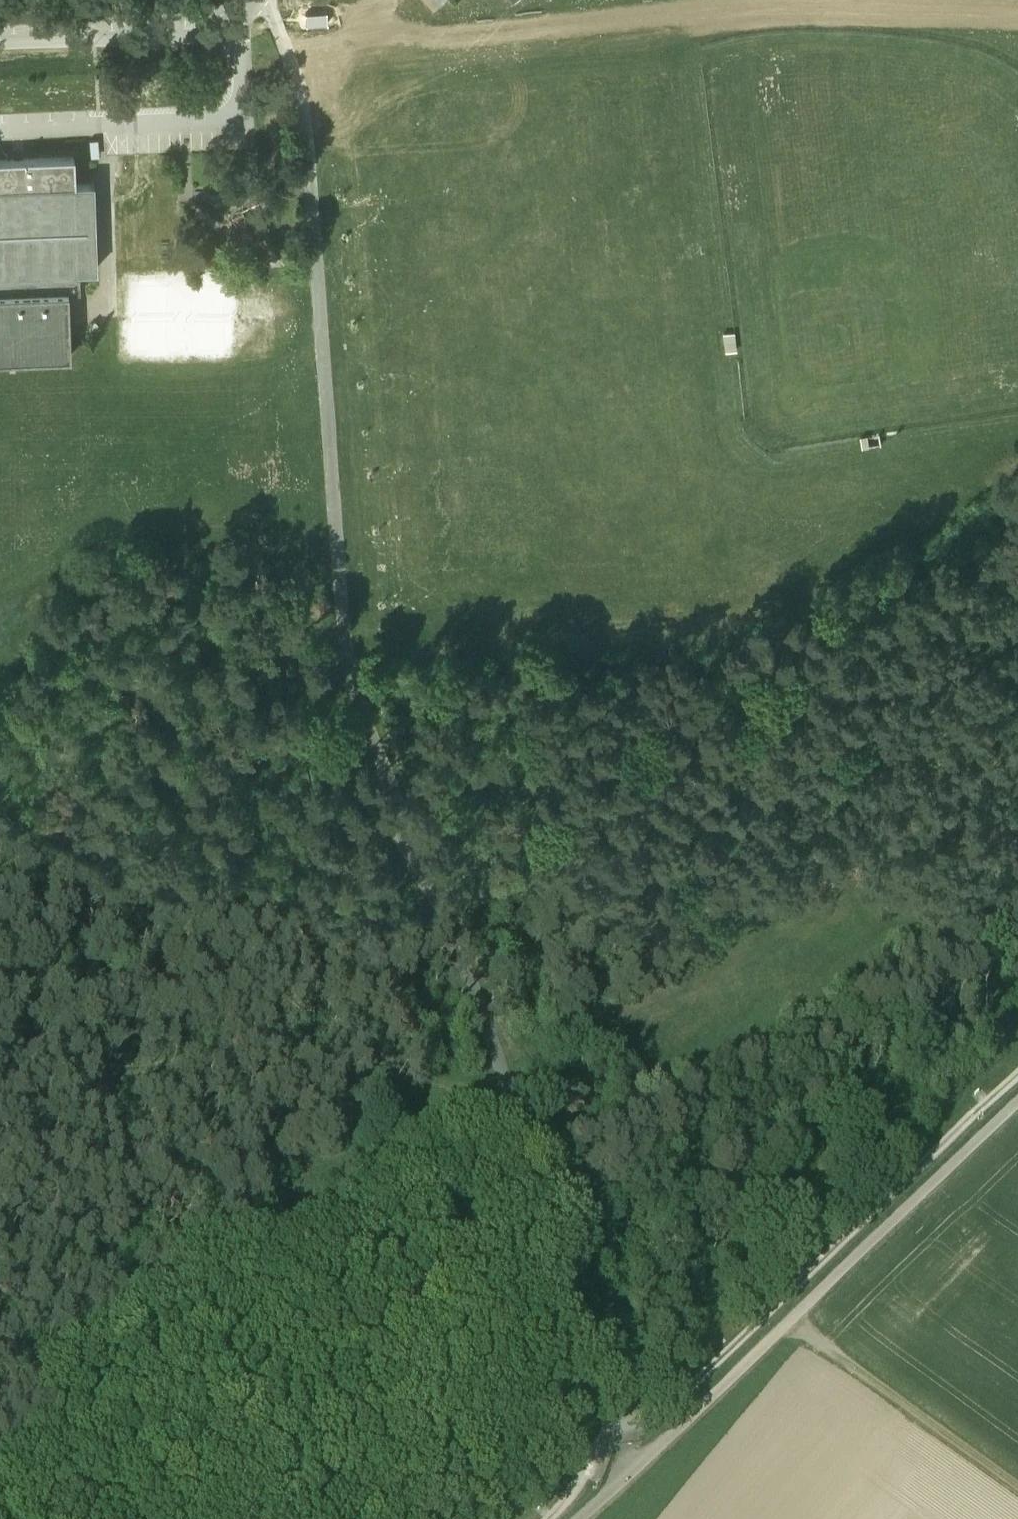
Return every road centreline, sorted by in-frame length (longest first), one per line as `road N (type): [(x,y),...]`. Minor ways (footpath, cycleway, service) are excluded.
road 1 (track): [(1017,1105),(793,1322)]
road 2 (track): [(1017,1486),(793,1322)]
road 3 (track): [(793,1322),(635,1469)]

